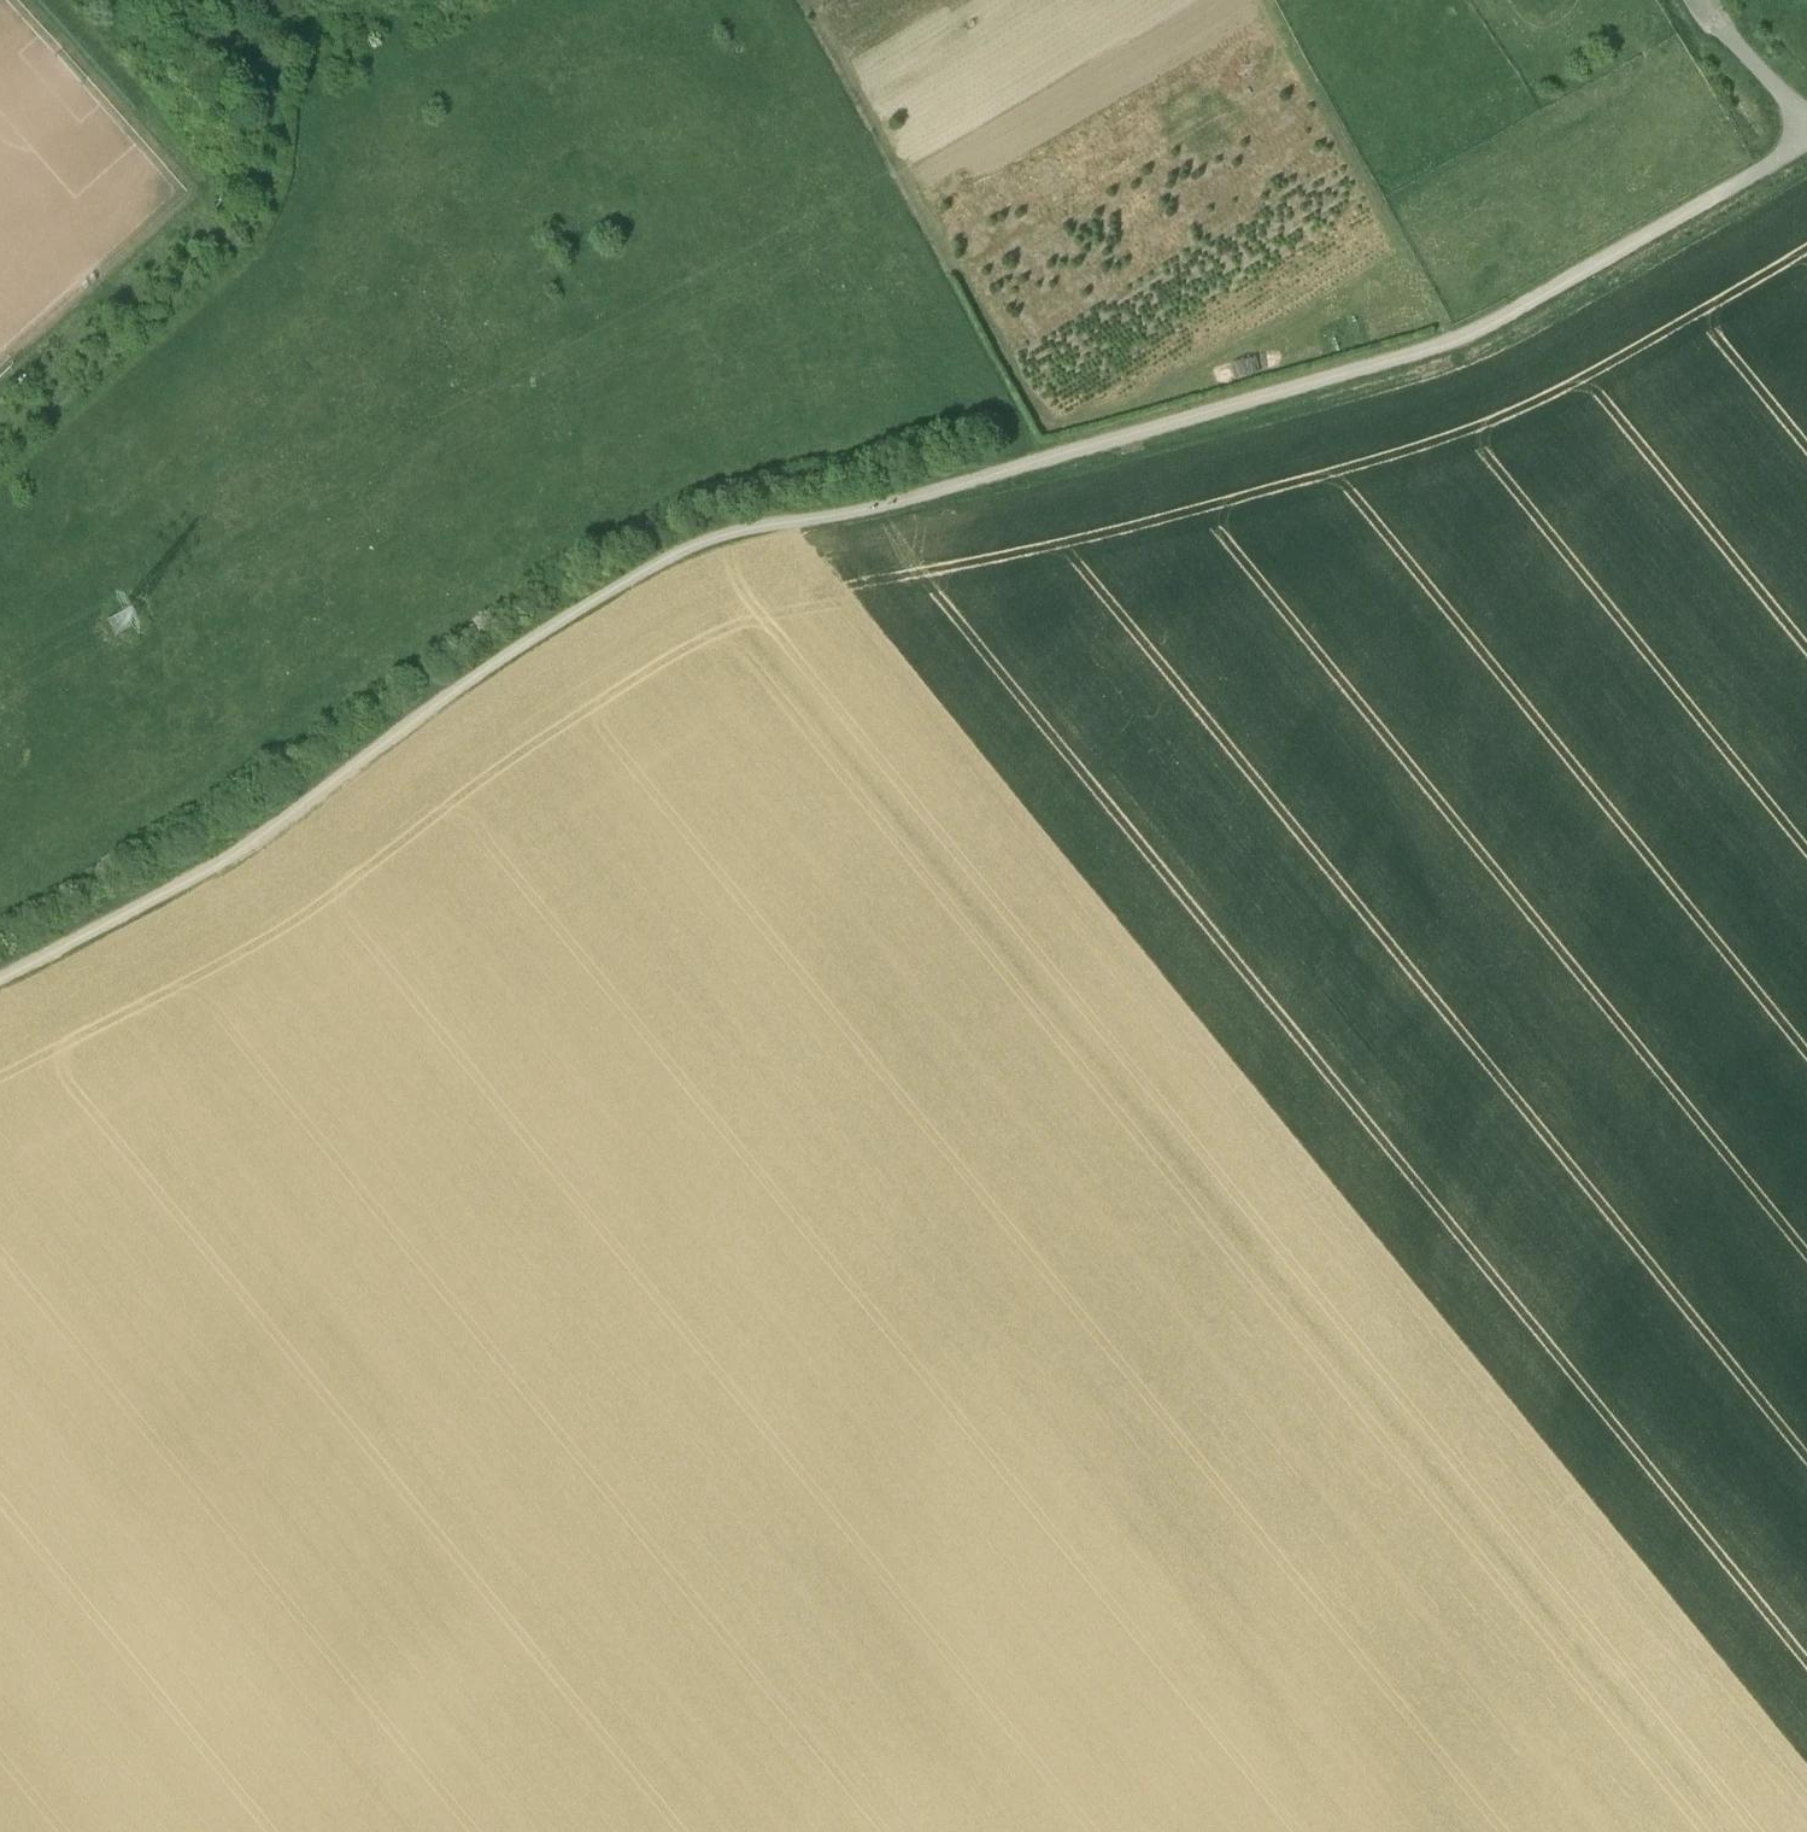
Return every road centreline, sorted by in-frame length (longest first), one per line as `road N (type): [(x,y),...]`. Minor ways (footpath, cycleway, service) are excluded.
road 1 (track): [(0,978),(248,844),(489,670),(668,558),(746,528),(857,512),(1438,348),(1806,147)]
road 2 (residential): [(1710,0),(1806,126)]

